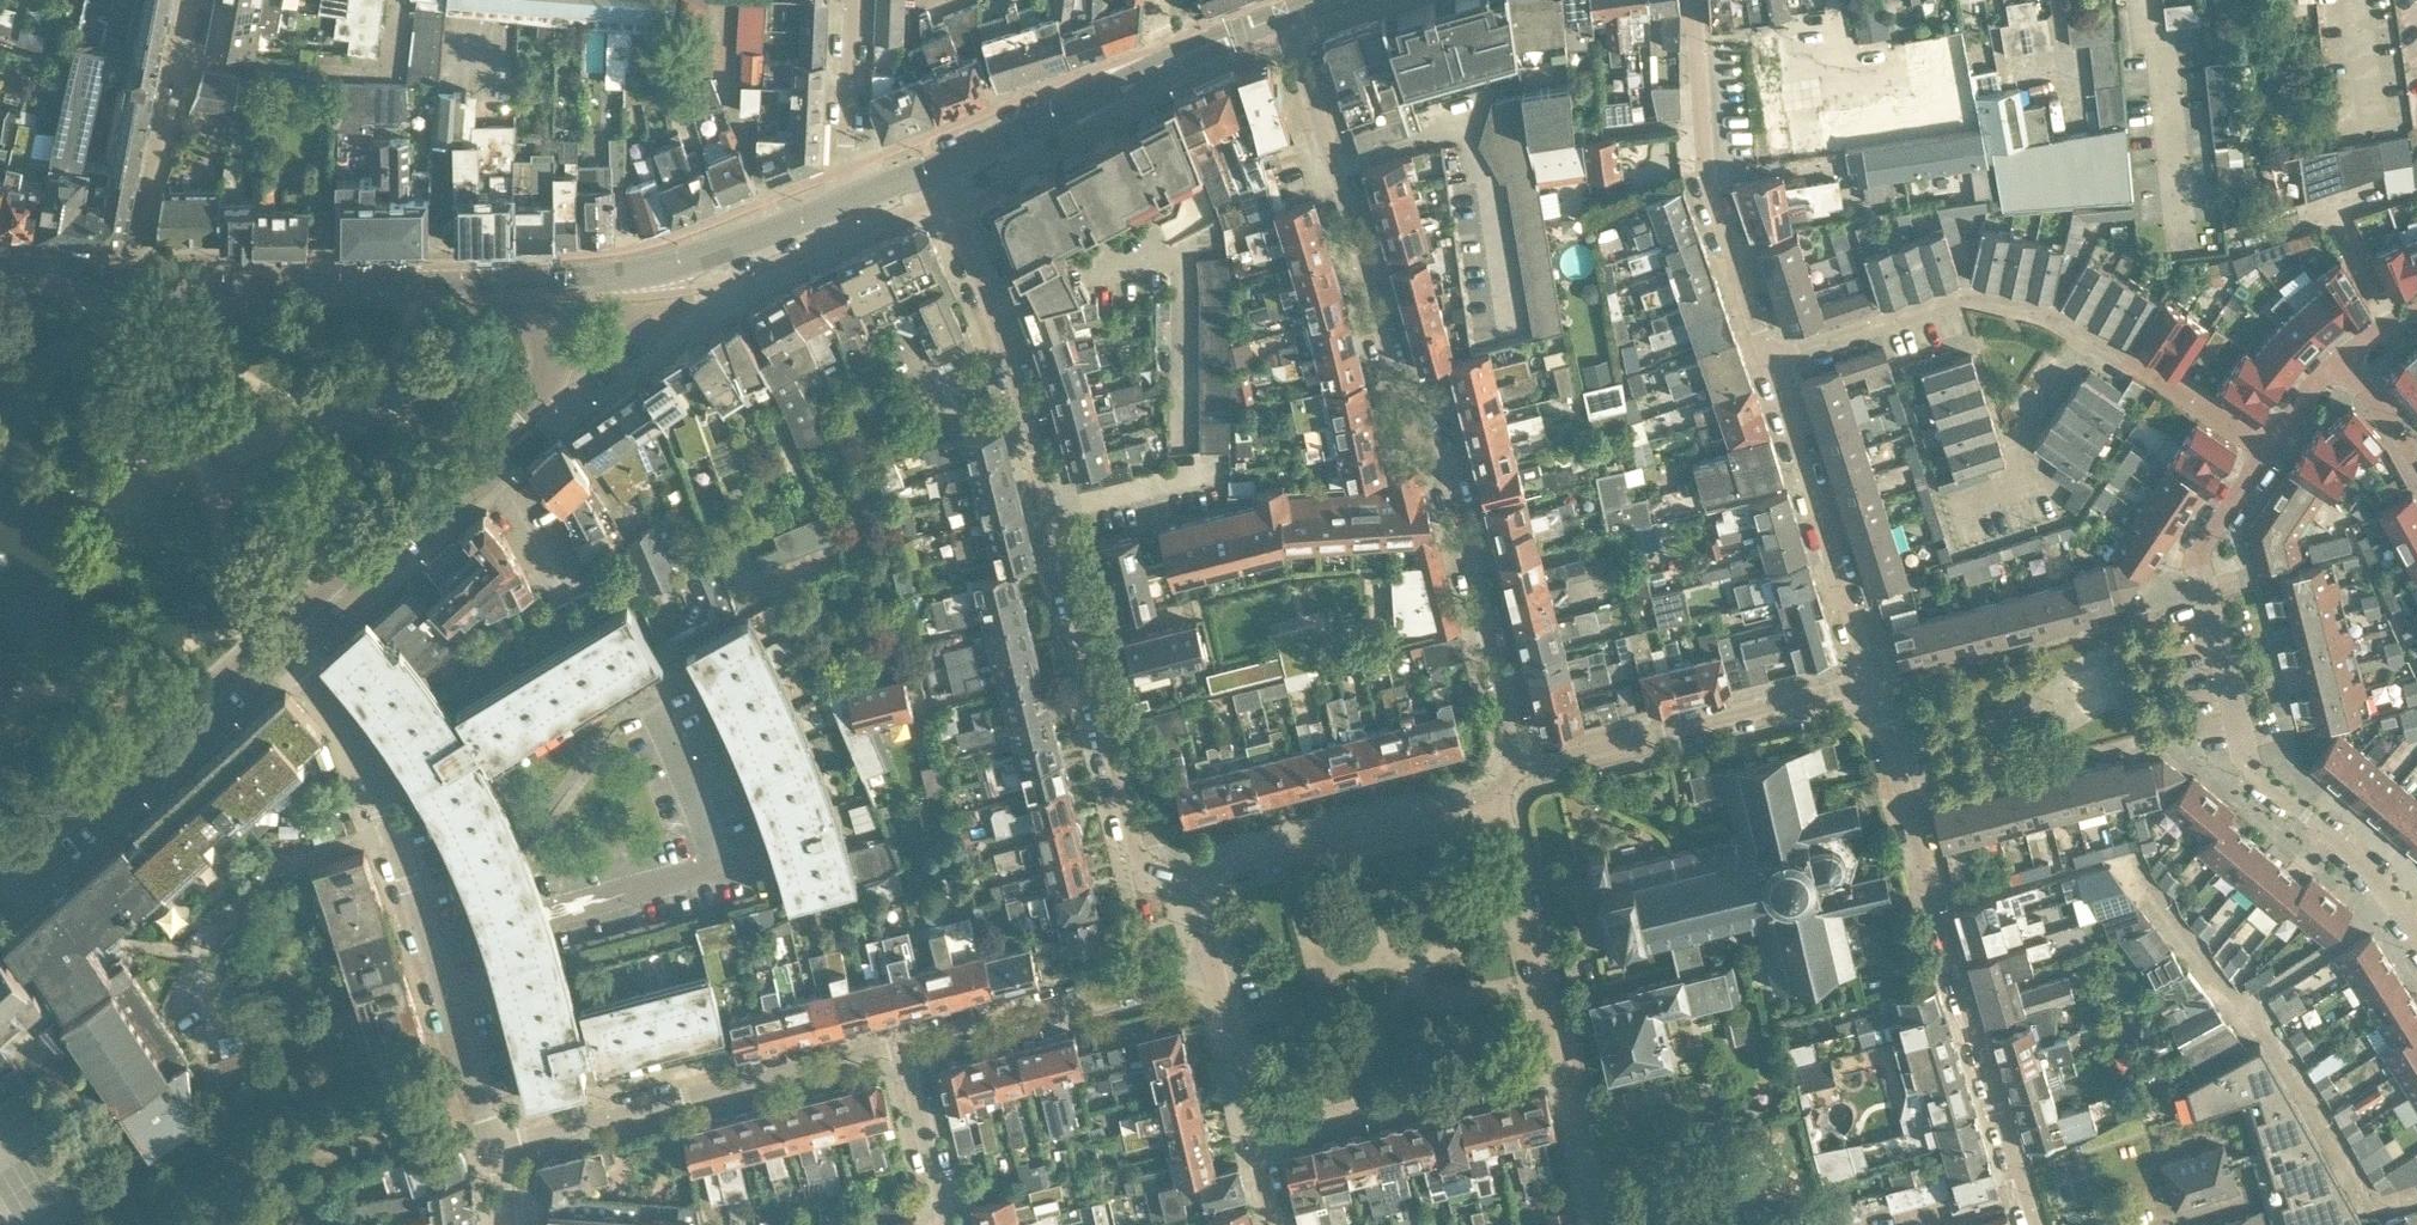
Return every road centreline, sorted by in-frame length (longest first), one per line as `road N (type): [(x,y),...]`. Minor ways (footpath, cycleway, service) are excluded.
road 1 (residential): [(1200,882),(1166,880),(1141,865),(1023,384),(940,166)]
road 2 (residential): [(1290,19),(1389,376),(1446,457),(1520,769)]
road 3 (residential): [(2266,453),(2197,558),(2249,767),(2374,872),(2416,932)]
road 4 (unclassified): [(2034,1224),(1875,694)]
road 5 (residential): [(2266,453),(2045,315),(1965,298),(1773,364)]
road 6 (unclassified): [(261,641),(535,398),(552,351),(548,279)]
road 7 (residential): [(429,948),(708,864),(716,853),(710,837),(654,711)]
road 8 (residential): [(905,1045),(495,1145)]
road 9 (tertiary): [(134,277),(548,279)]
road 10 (residential): [(1692,0),(1703,173),(1773,364)]
road 11 (unclassified): [(1875,694),(1839,694),(1520,769)]
road 12 (residential): [(429,948),(364,754),(298,666),(261,641)]
road 13 (unclassified): [(0,878),(261,641)]
road 14 (residential): [(1773,364),(1875,694)]
road 15 (residential): [(1254,1135),(1561,1061)]
road 16 (residential): [(1211,967),(905,1045)]
road 17 (residential): [(1200,882),(1499,807)]
road 18 (tertiary): [(548,279),(724,250),(844,204)]
road 19 (residential): [(134,277),(187,0)]
road 20 (residential): [(1499,807),(1561,1061)]
road 21 (tertiary): [(940,166),(1153,72)]
road 22 (residential): [(495,1145),(429,948)]
road 23 (residential): [(852,0),(844,204)]
road 24 (residential): [(905,1045),(947,1224)]
road 25 (residential): [(1254,1135),(1211,967)]
road 26 (residential): [(1561,1061),(1601,1224)]
road 27 (tertiary): [(1153,72),(1290,19)]
road 28 (tertiary): [(0,260),(134,277)]
road 29 (residential): [(2416,459),(2339,360)]

